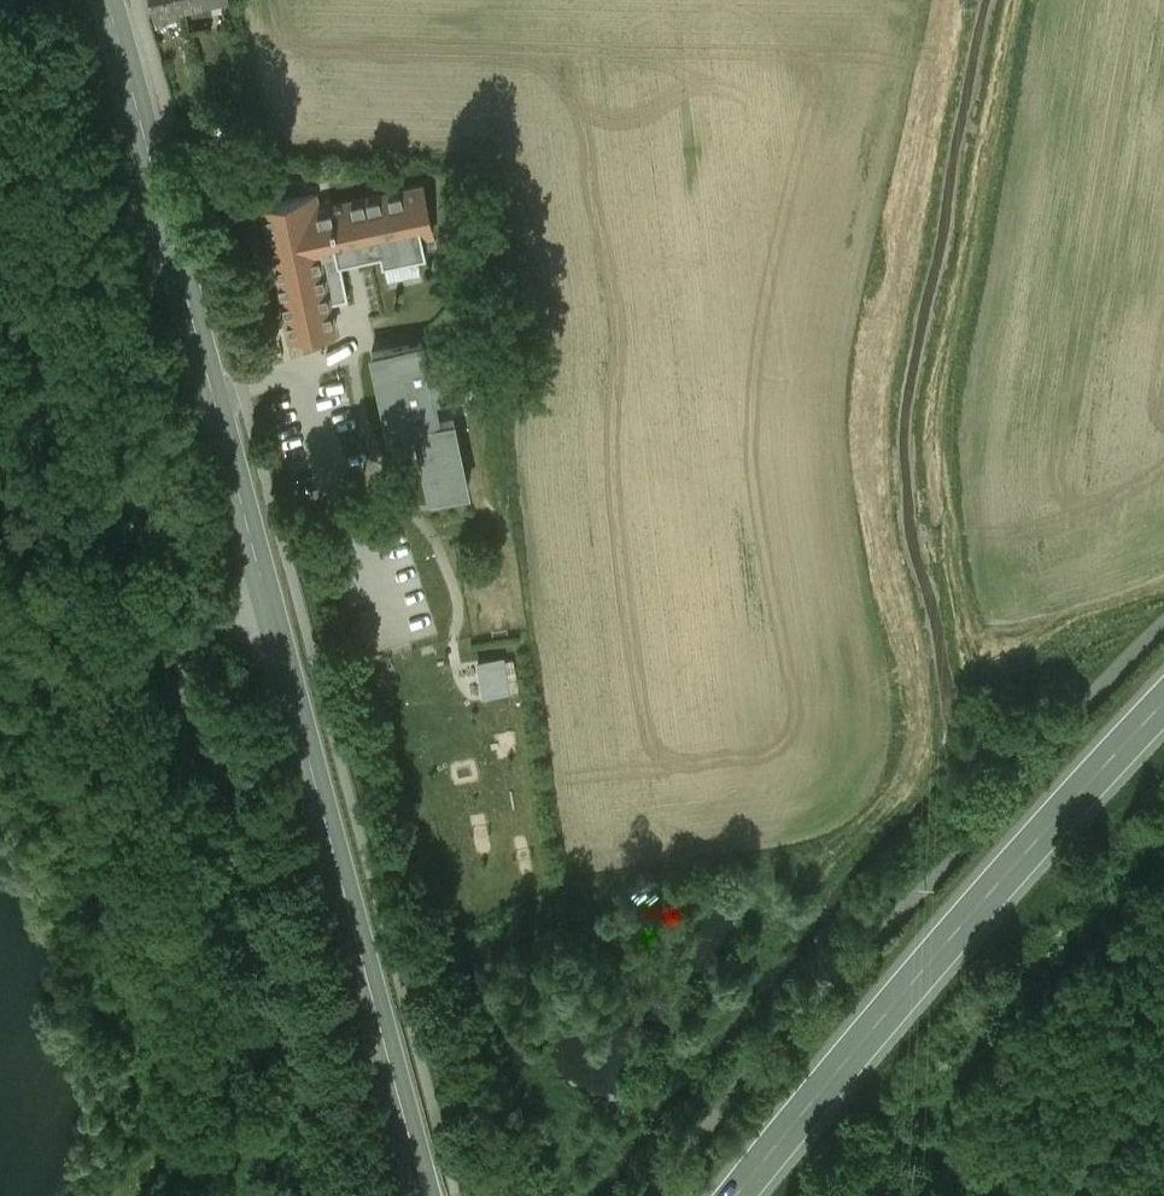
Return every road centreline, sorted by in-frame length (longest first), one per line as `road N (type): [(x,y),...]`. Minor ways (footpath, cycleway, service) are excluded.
road 1 (secondary): [(425,1195),(106,0)]
road 2 (primary): [(1163,701),(969,915),(743,1195)]

